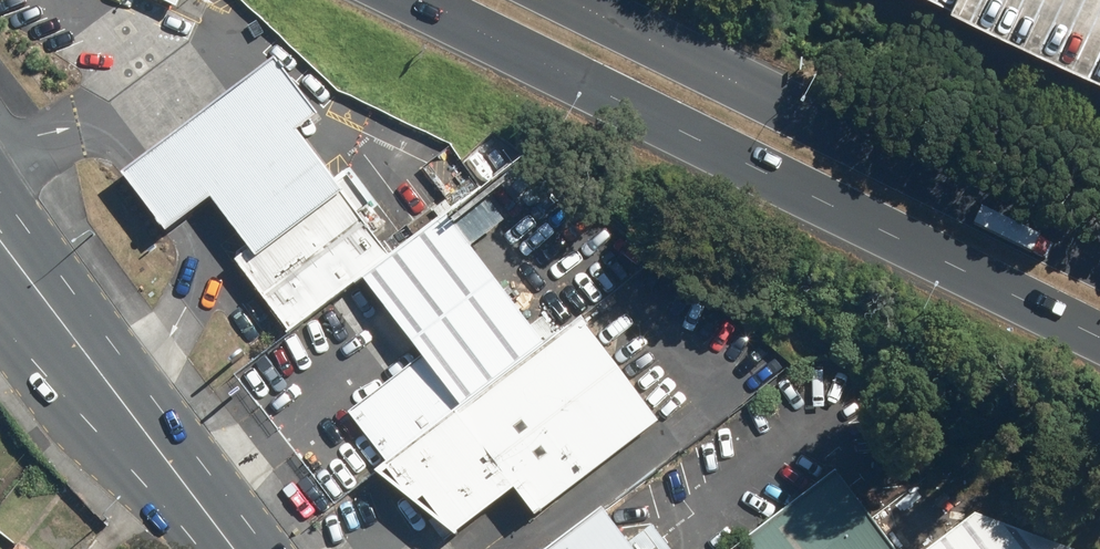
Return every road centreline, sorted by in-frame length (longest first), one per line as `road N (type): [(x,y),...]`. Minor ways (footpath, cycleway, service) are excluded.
road 1 (primary): [(1099,336),(413,0)]
road 2 (primary): [(560,0),(1099,267)]
road 3 (primary): [(47,302),(233,548)]

